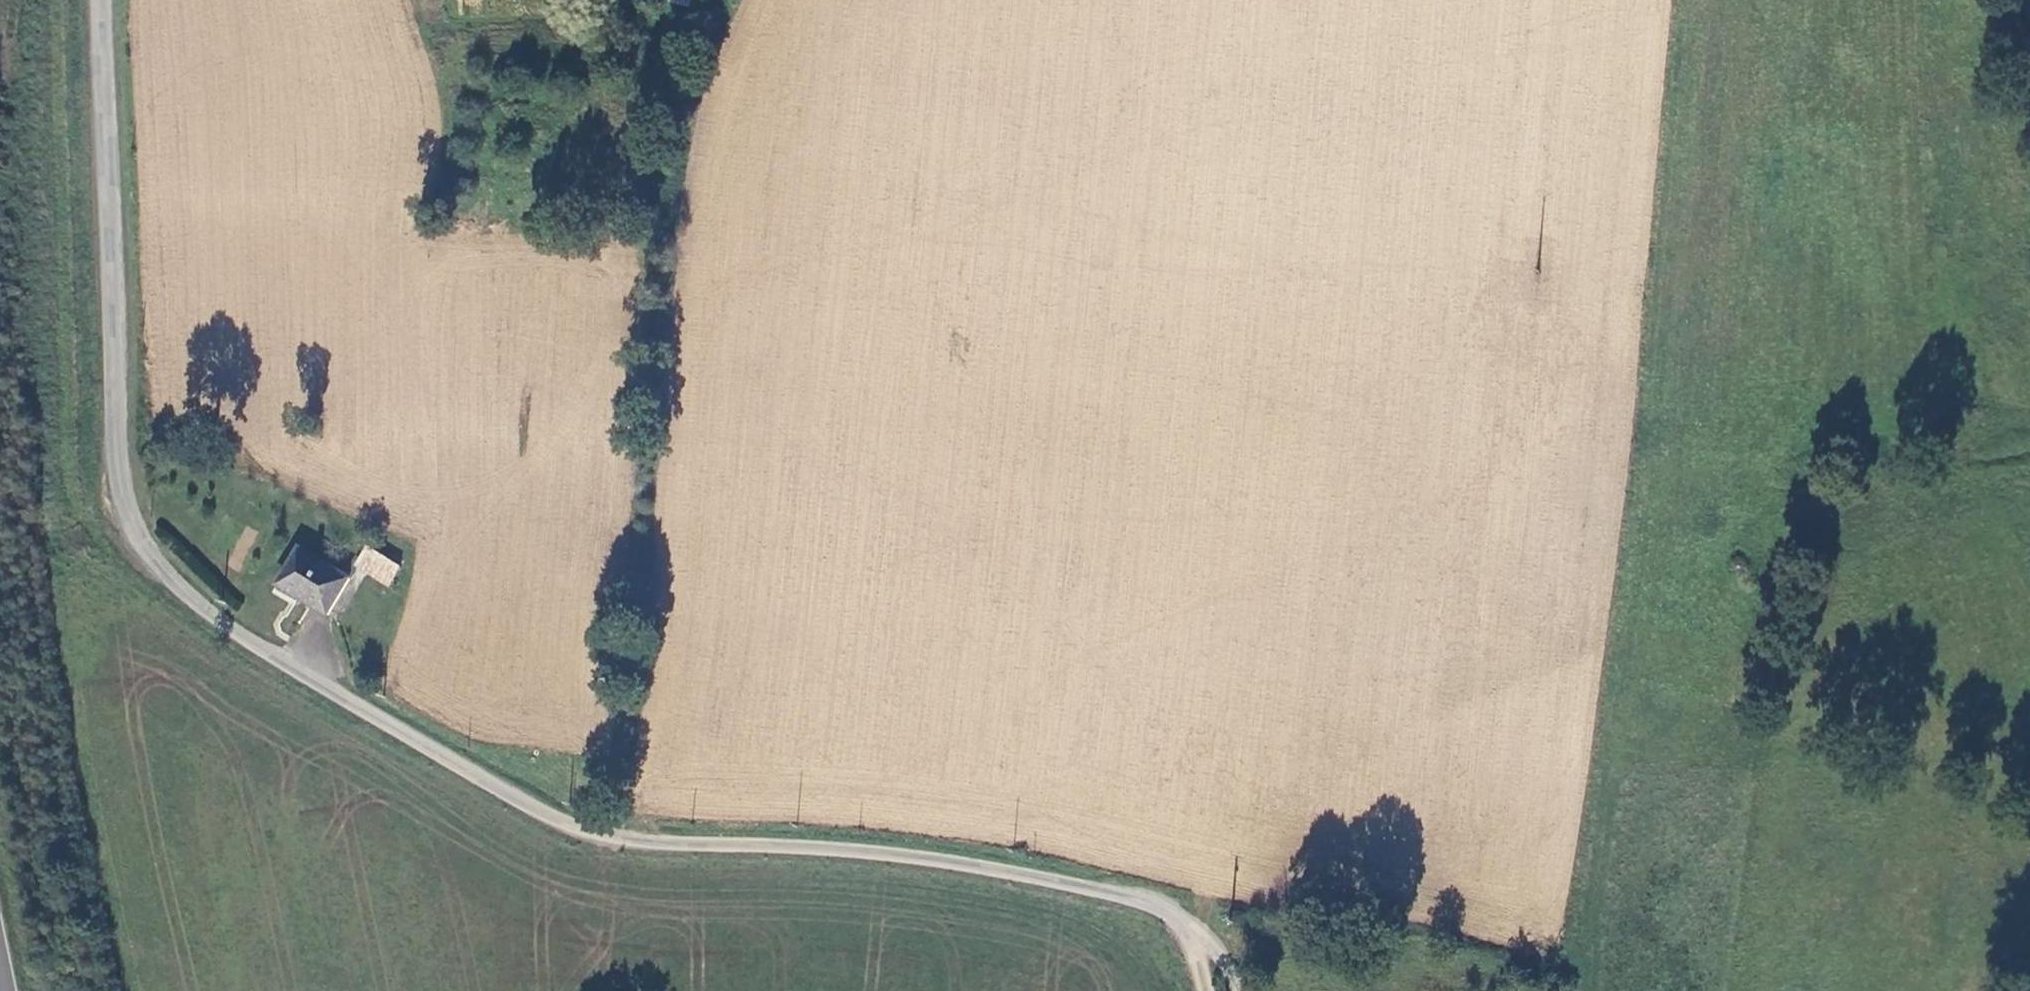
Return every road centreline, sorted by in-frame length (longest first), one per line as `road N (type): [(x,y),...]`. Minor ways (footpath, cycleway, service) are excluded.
road 1 (unclassified): [(104,0),(121,475),(146,551),(178,585),(341,695),(583,829),(643,843),(947,862),(1141,902),(1200,930),(1239,990)]

